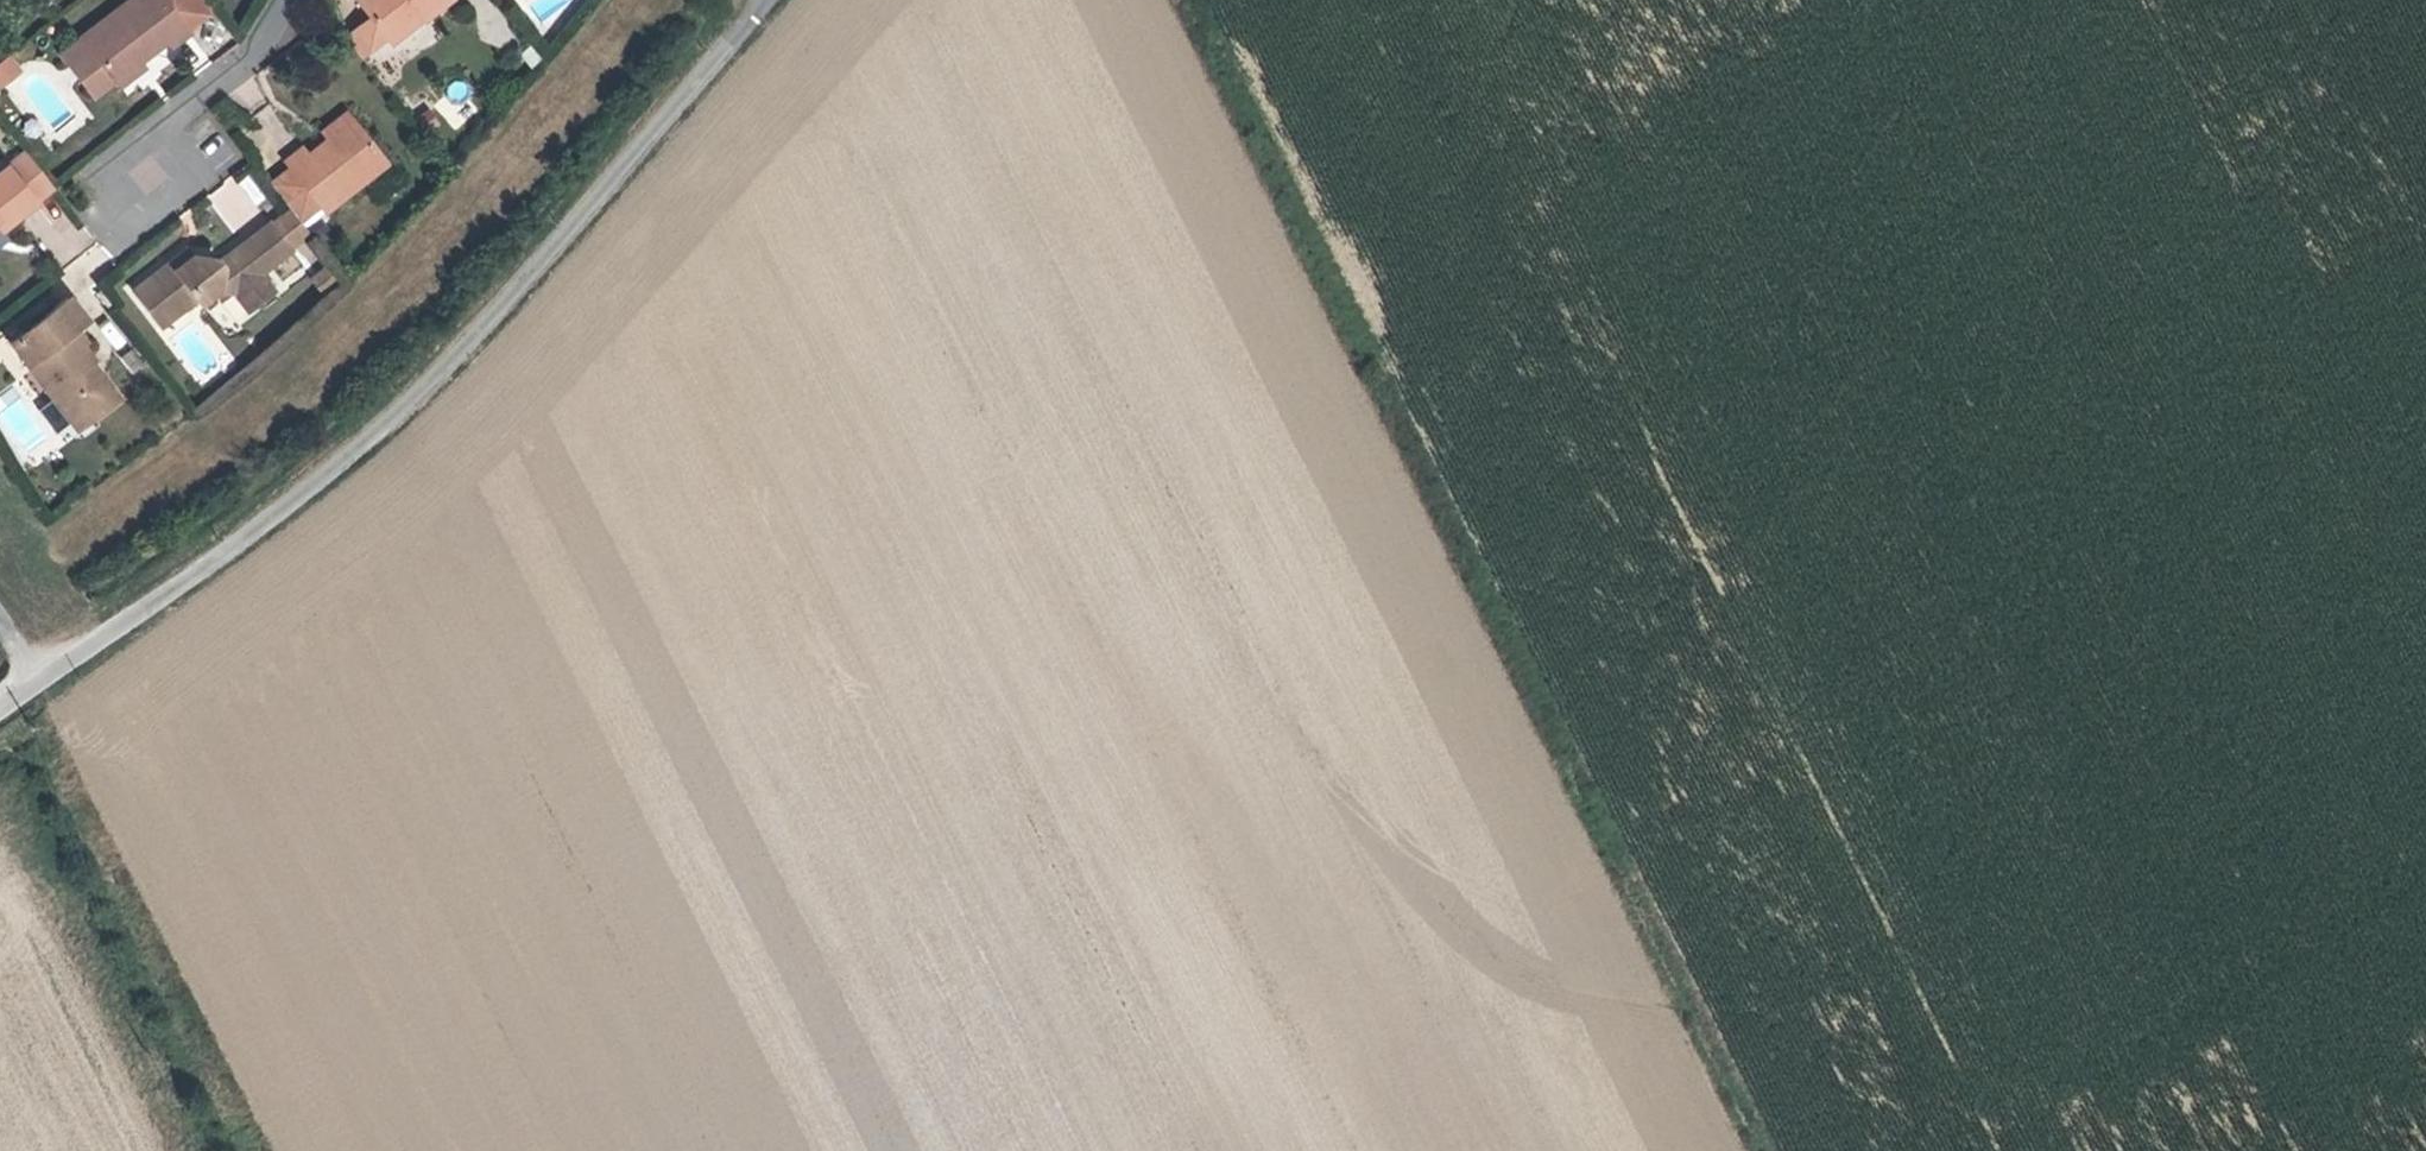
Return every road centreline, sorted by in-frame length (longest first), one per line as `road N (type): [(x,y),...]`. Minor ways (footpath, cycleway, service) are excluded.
road 1 (unclassified): [(765,0),(461,358),(373,447),(0,711)]
road 2 (residential): [(288,0),(258,47),(102,177)]

